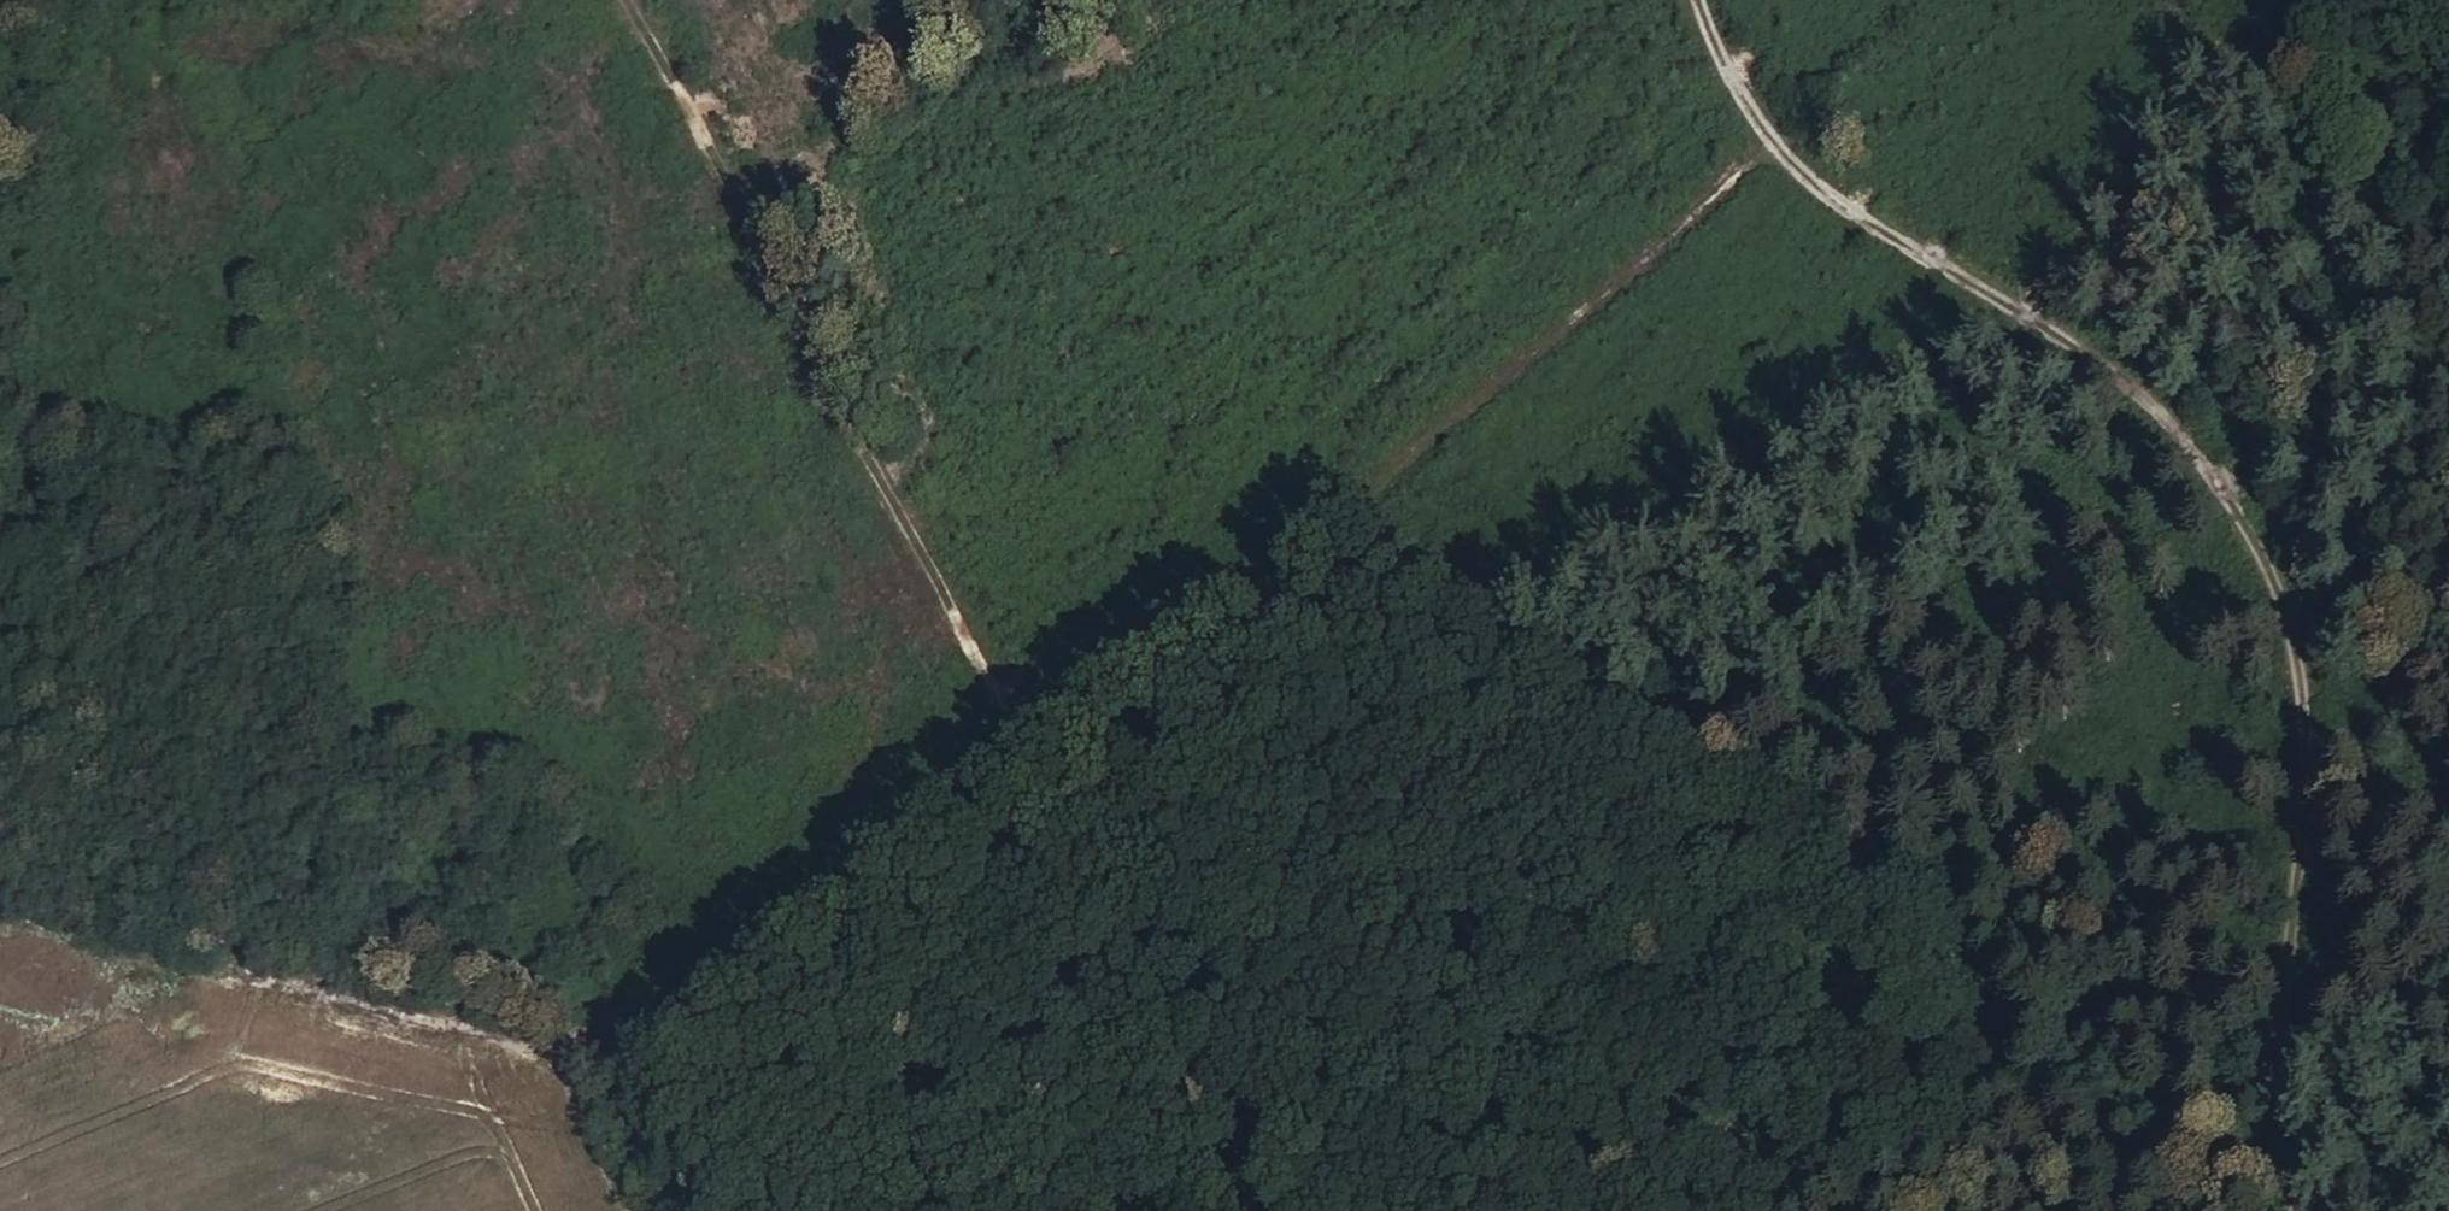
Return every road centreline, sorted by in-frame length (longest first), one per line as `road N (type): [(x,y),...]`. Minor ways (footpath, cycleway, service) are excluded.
road 1 (track): [(617,1053),(692,998),(840,925),(942,816),(991,750),(1006,713),(1128,647),(1279,522),(1354,473),(1443,398),(1615,293),(1700,208),(1815,132)]
road 2 (track): [(1685,0),(1697,43),(1893,183),(1925,233),(2155,347),(2231,428),(2291,535),(2308,579),(2305,683),(2265,810),(2243,1081),(2243,1164),(2262,1210)]
road 3 (track): [(627,0),(1003,655),(1148,1019)]
road 4 (track): [(1239,1210),(1148,1019)]

